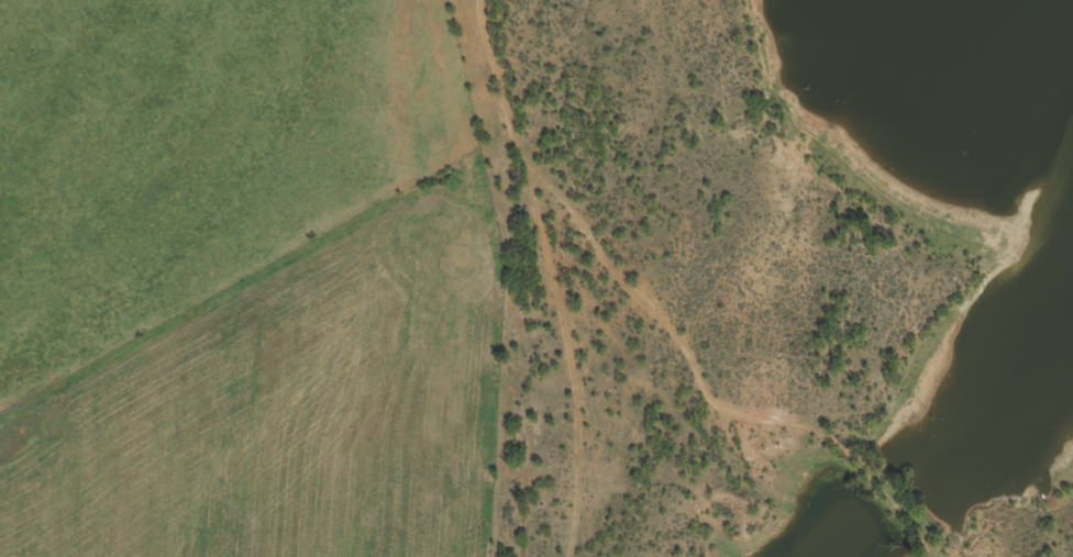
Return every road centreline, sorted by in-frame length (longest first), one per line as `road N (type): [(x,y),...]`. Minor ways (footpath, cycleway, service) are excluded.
road 1 (track): [(484,0),(528,161),(562,192),(630,291),(679,333),(711,402),(734,414),(816,423),(900,498),(936,556)]

